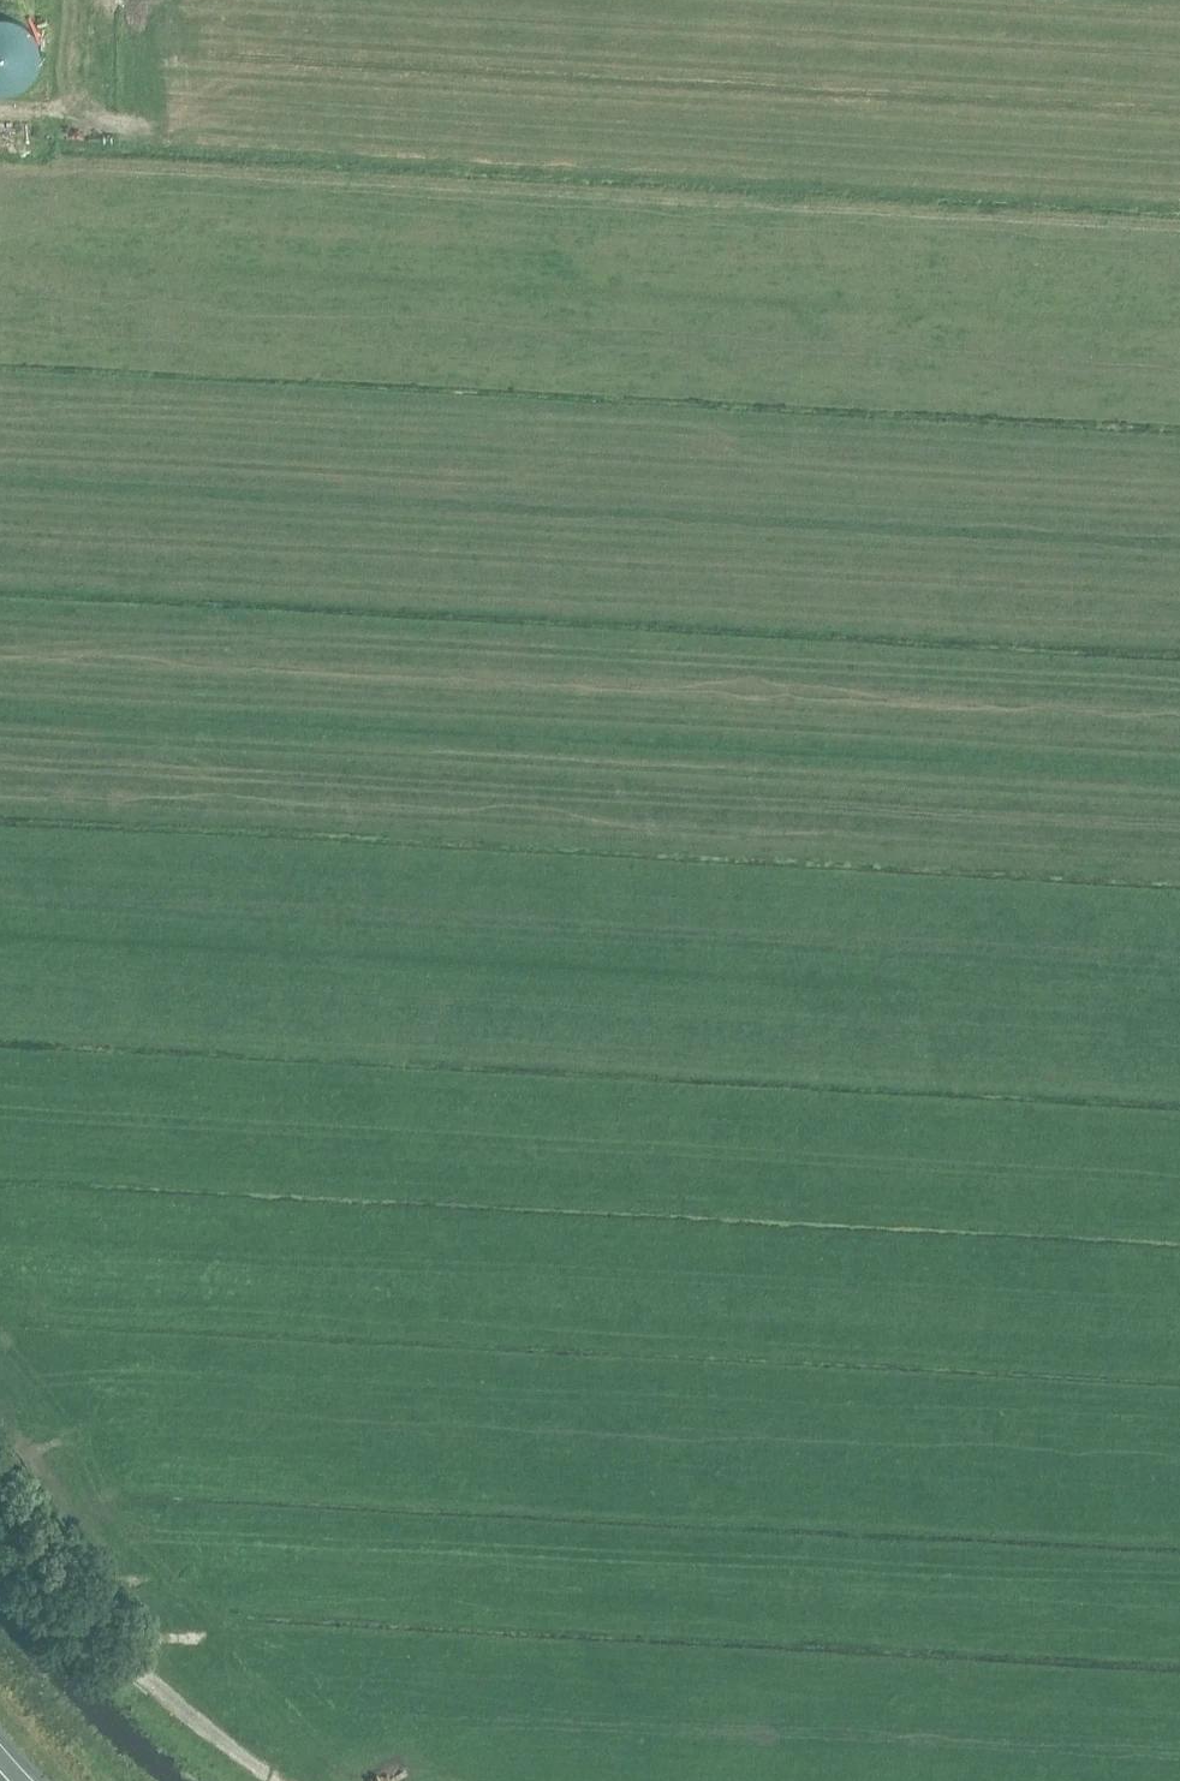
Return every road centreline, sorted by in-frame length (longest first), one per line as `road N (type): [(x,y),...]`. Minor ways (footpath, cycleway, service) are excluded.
road 1 (unclassified): [(284,1780),(136,1666),(0,1499)]

